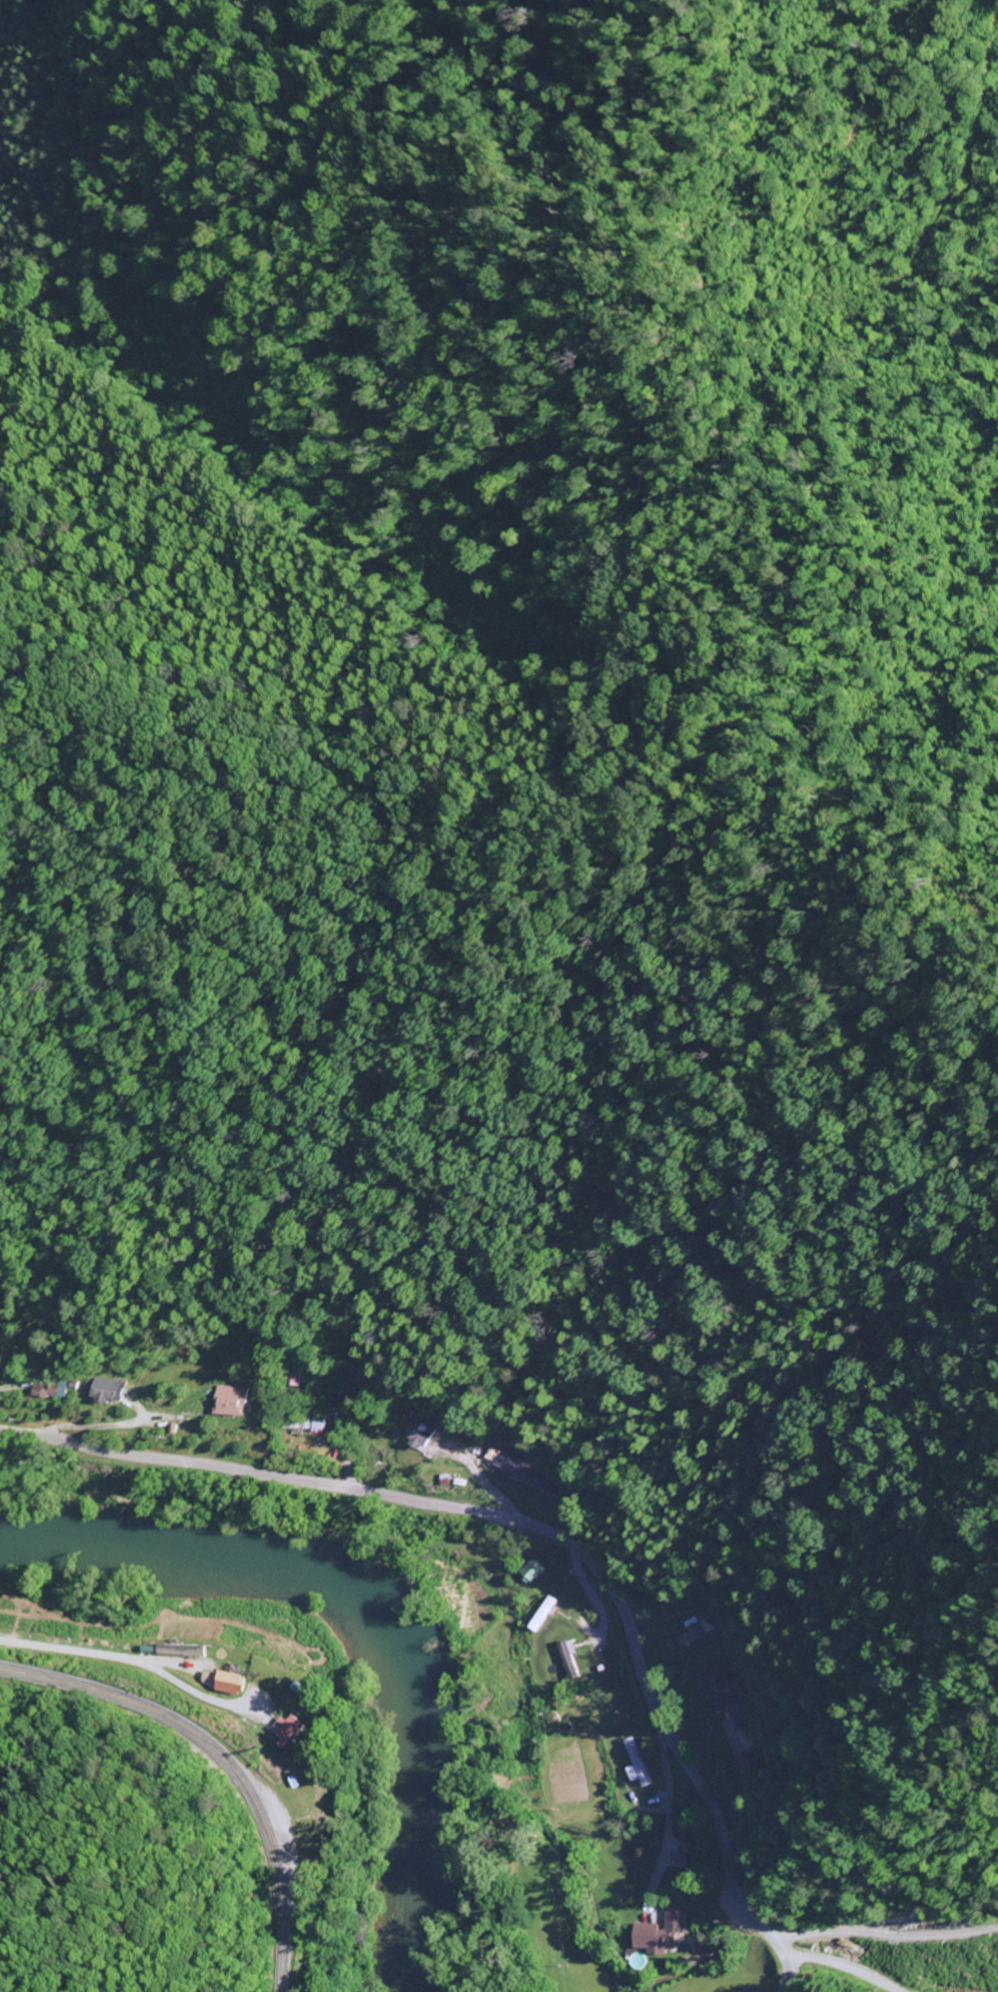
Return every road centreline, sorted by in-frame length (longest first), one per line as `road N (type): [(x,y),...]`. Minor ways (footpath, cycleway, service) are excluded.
road 1 (residential): [(788,1991),(777,1957),(732,1893),(712,1816),(615,1602),(560,1541),(517,1521),(339,1484),(0,1432)]
road 2 (primary): [(281,1991),(283,1914),(273,1848),(233,1771),(202,1740),(151,1710),(0,1669)]
road 3 (residential): [(763,1937),(997,1927)]
road 4 (residential): [(662,1720),(662,1850)]
road 5 (residential): [(777,1957),(855,1970),(895,1991)]

